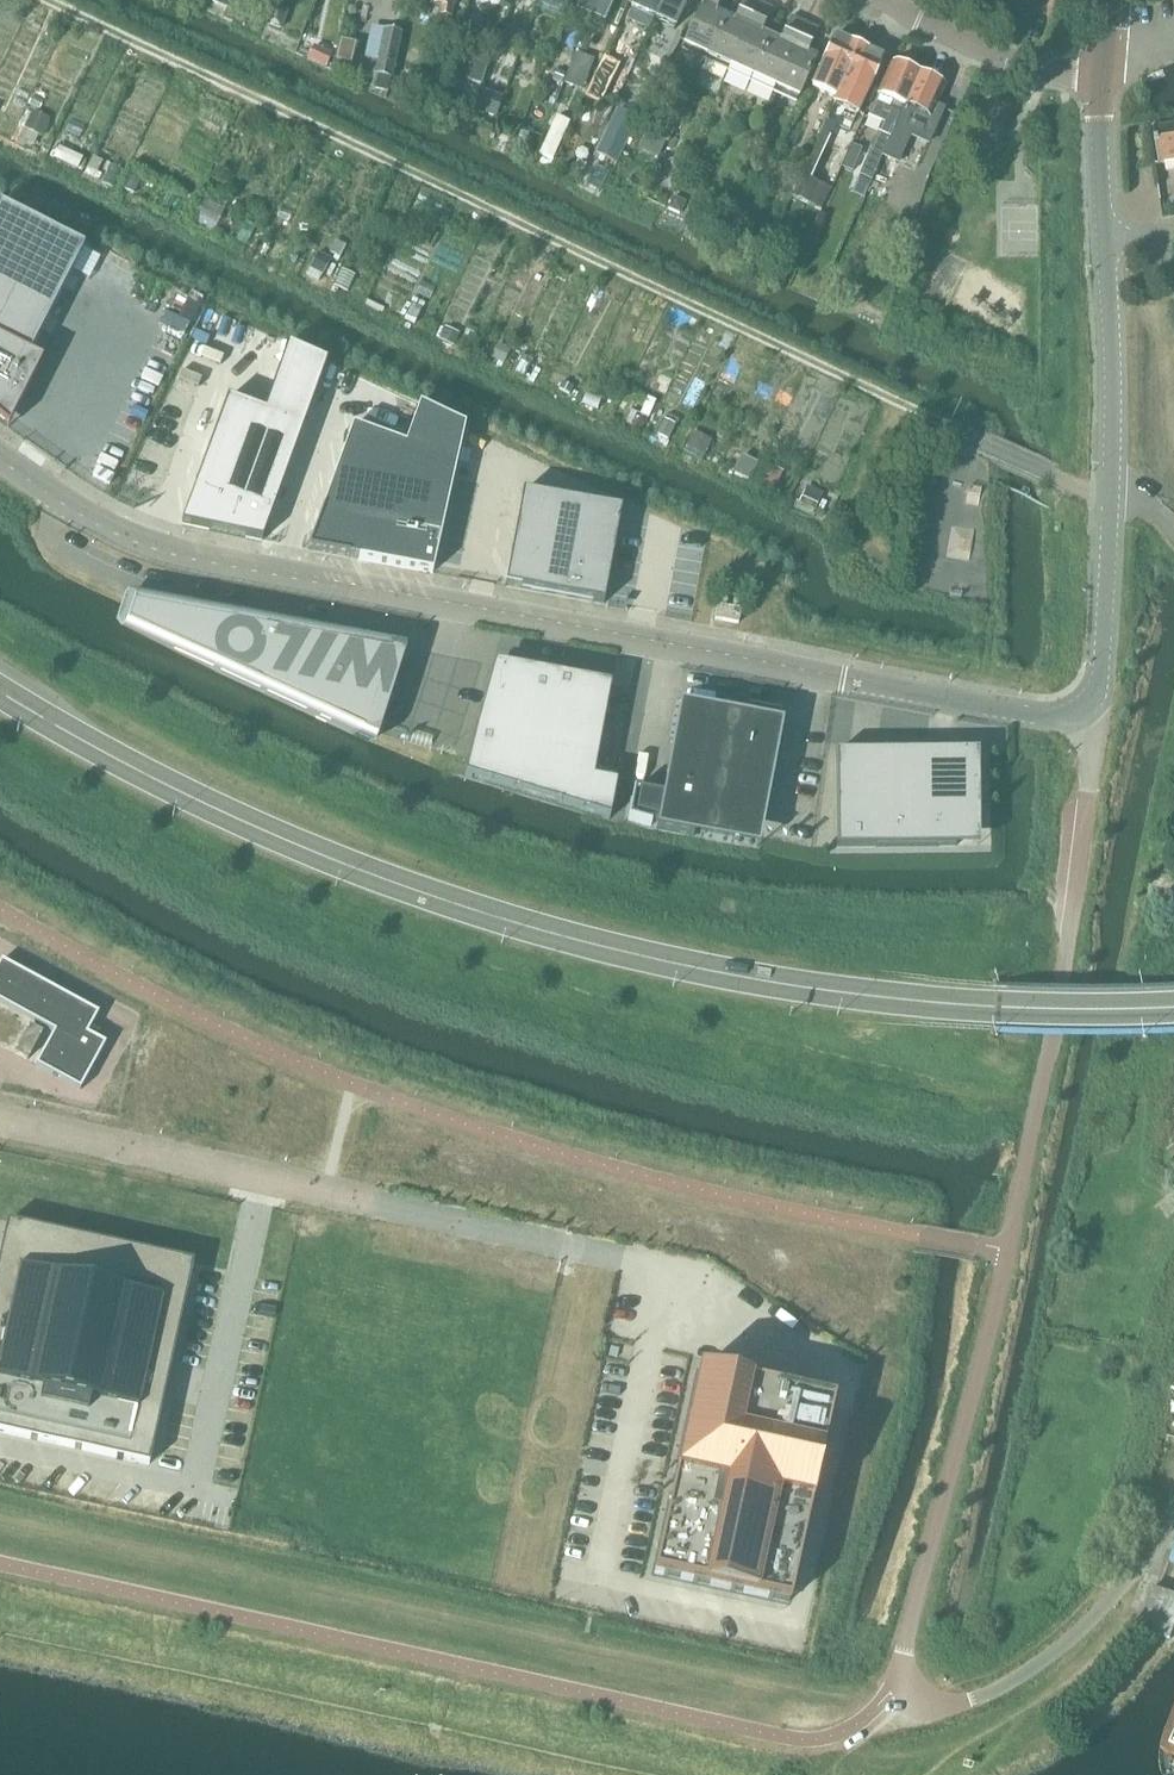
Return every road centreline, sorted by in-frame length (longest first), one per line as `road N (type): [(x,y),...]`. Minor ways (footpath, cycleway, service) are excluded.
road 1 (unclassified): [(0,456),(97,521),(192,556),(1041,716),(1082,708)]
road 2 (primary): [(998,1007),(774,984),(621,954),(468,910),(326,859),(0,692)]
road 3 (residential): [(1082,708),(1090,748),(1064,966),(992,1322),(903,1647)]
road 4 (residential): [(1105,237),(1111,494),(1100,675),(1082,708)]
road 5 (unclassified): [(0,1119),(374,1201)]
road 6 (residential): [(1099,74),(1040,68),(873,0)]
road 7 (primary): [(998,1007),(1173,1009)]
road 8 (residential): [(1099,74),(1105,237)]
road 9 (residential): [(975,1697),(935,1705),(916,1700),(902,1682),(903,1647)]

